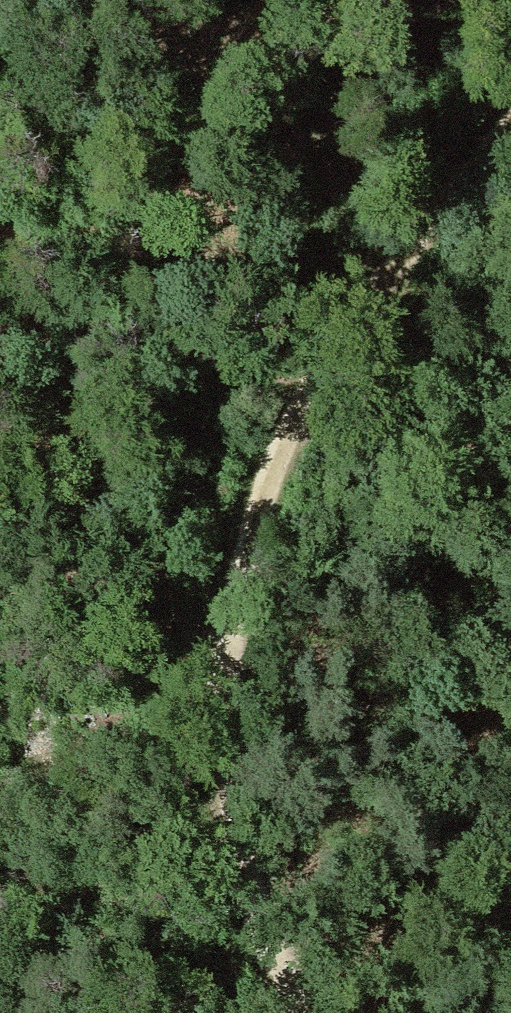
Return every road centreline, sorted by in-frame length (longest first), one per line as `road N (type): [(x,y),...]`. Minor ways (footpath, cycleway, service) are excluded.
road 1 (track): [(300,1012),(247,890),(231,814),(227,648),(250,525),(273,456),(342,336),(510,125)]
road 2 (track): [(227,648),(163,585),(120,514),(0,200)]

